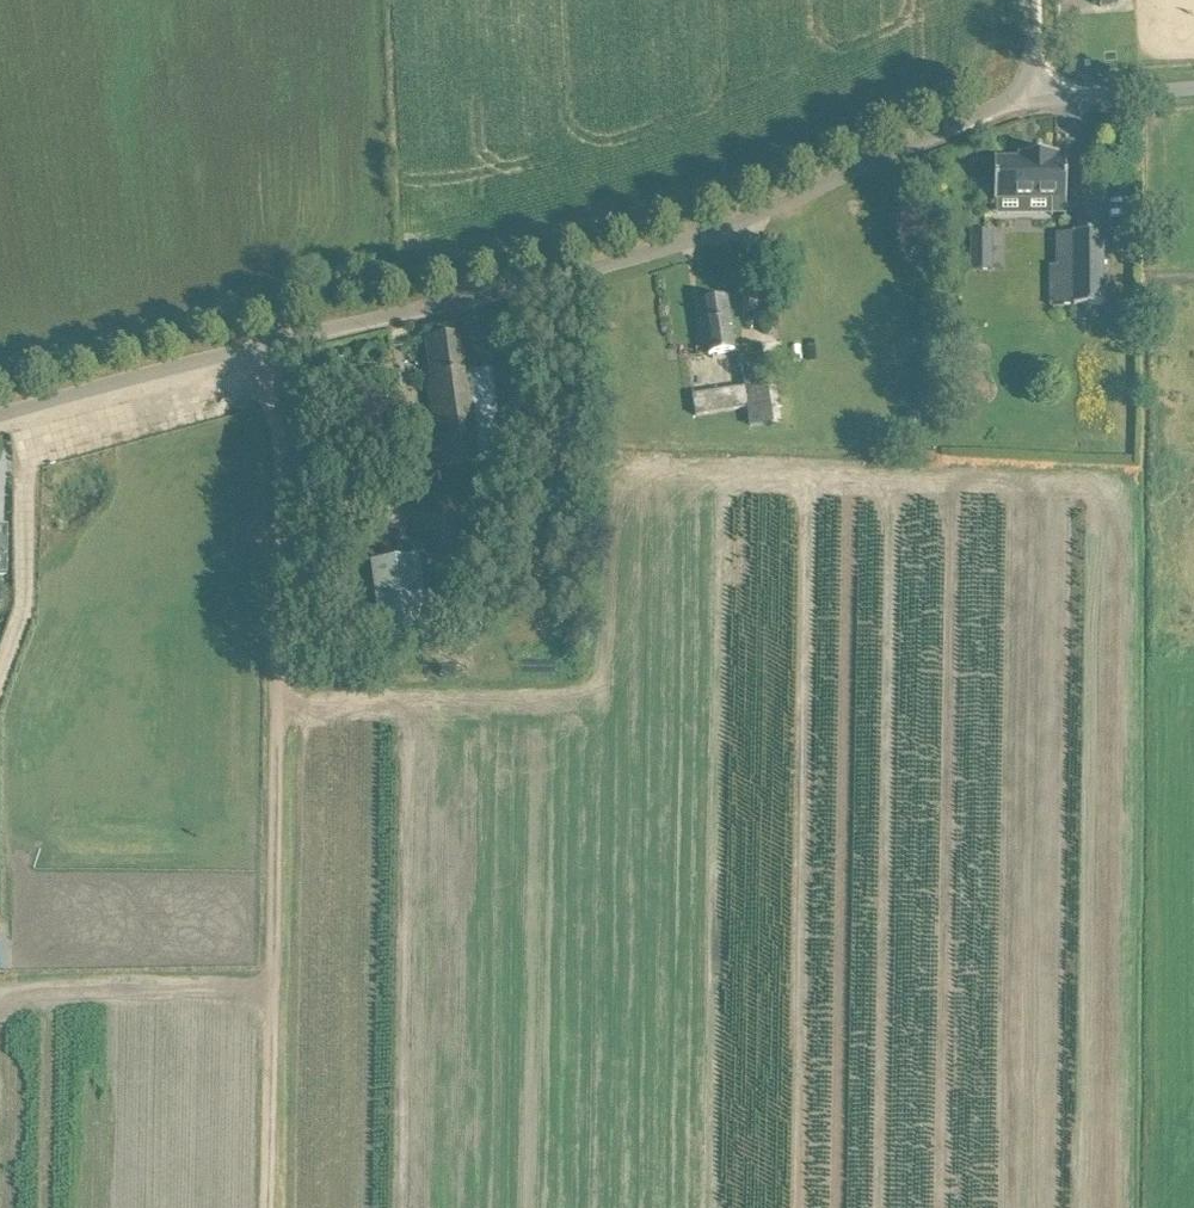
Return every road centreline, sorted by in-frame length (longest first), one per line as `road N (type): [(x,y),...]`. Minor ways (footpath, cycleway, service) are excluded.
road 1 (unclassified): [(0,415),(665,247),(979,112),(1035,97)]
road 2 (unclassified): [(1035,97),(1193,89)]

